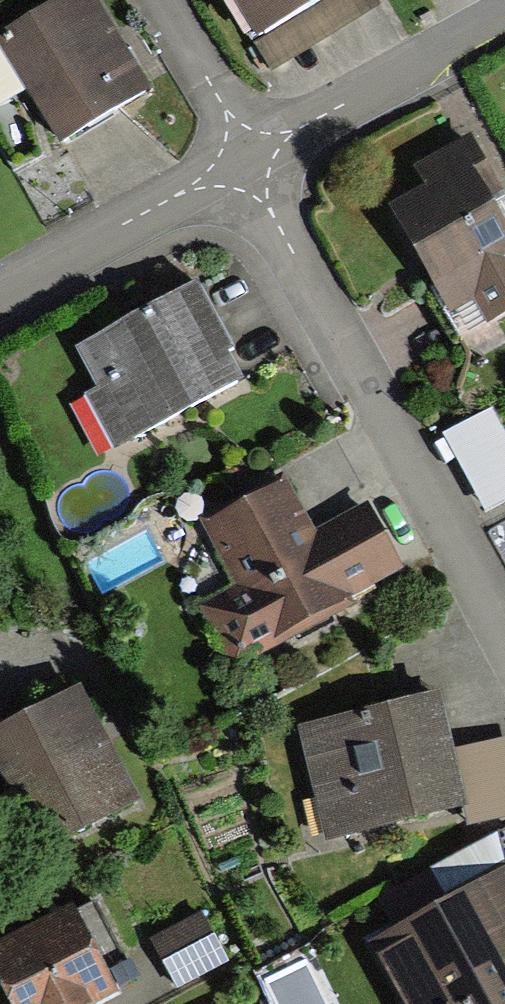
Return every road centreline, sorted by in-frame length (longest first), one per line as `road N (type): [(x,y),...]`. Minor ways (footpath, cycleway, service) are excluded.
road 1 (residential): [(248,158),(504,645)]
road 2 (residential): [(504,16),(248,158)]
road 3 (residential): [(248,158),(0,287)]
road 4 (residential): [(248,158),(159,0)]

